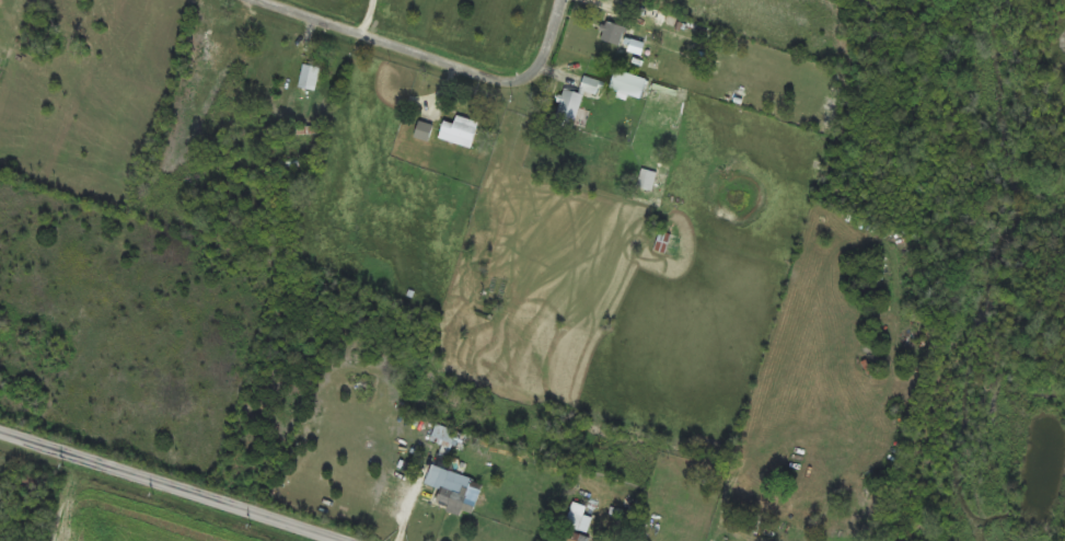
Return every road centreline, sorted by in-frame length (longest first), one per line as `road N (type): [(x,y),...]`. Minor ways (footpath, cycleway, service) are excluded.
road 1 (residential): [(0,431),(342,540)]
road 2 (residential): [(252,0),(500,81),(531,77)]

